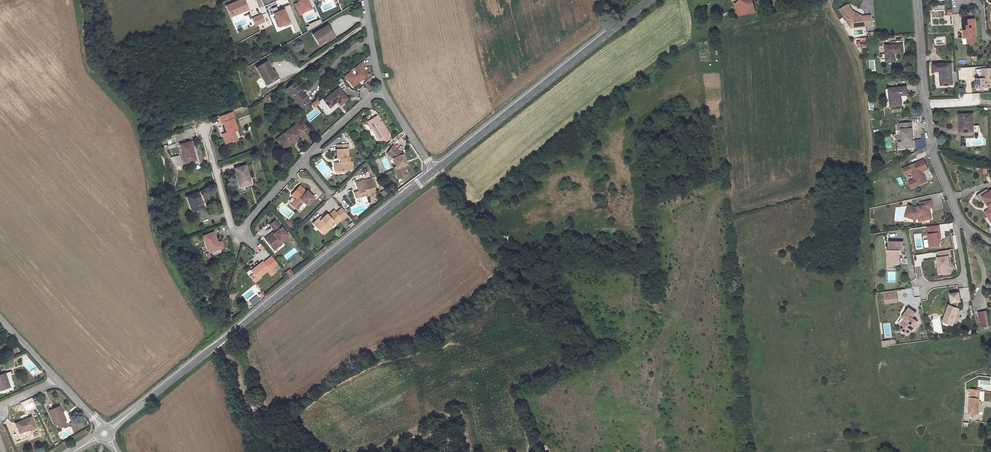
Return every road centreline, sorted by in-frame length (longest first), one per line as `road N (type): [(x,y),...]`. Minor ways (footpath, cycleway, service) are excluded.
road 1 (tertiary): [(435,171),(110,430)]
road 2 (residential): [(383,91),(320,143),(237,232),(203,134)]
road 3 (tertiary): [(650,0),(435,171)]
road 4 (residential): [(959,218),(932,151),(918,0)]
road 5 (track): [(315,451),(245,403),(235,373),(214,347)]
road 6 (track): [(471,451),(460,423),(448,415),(375,451)]

